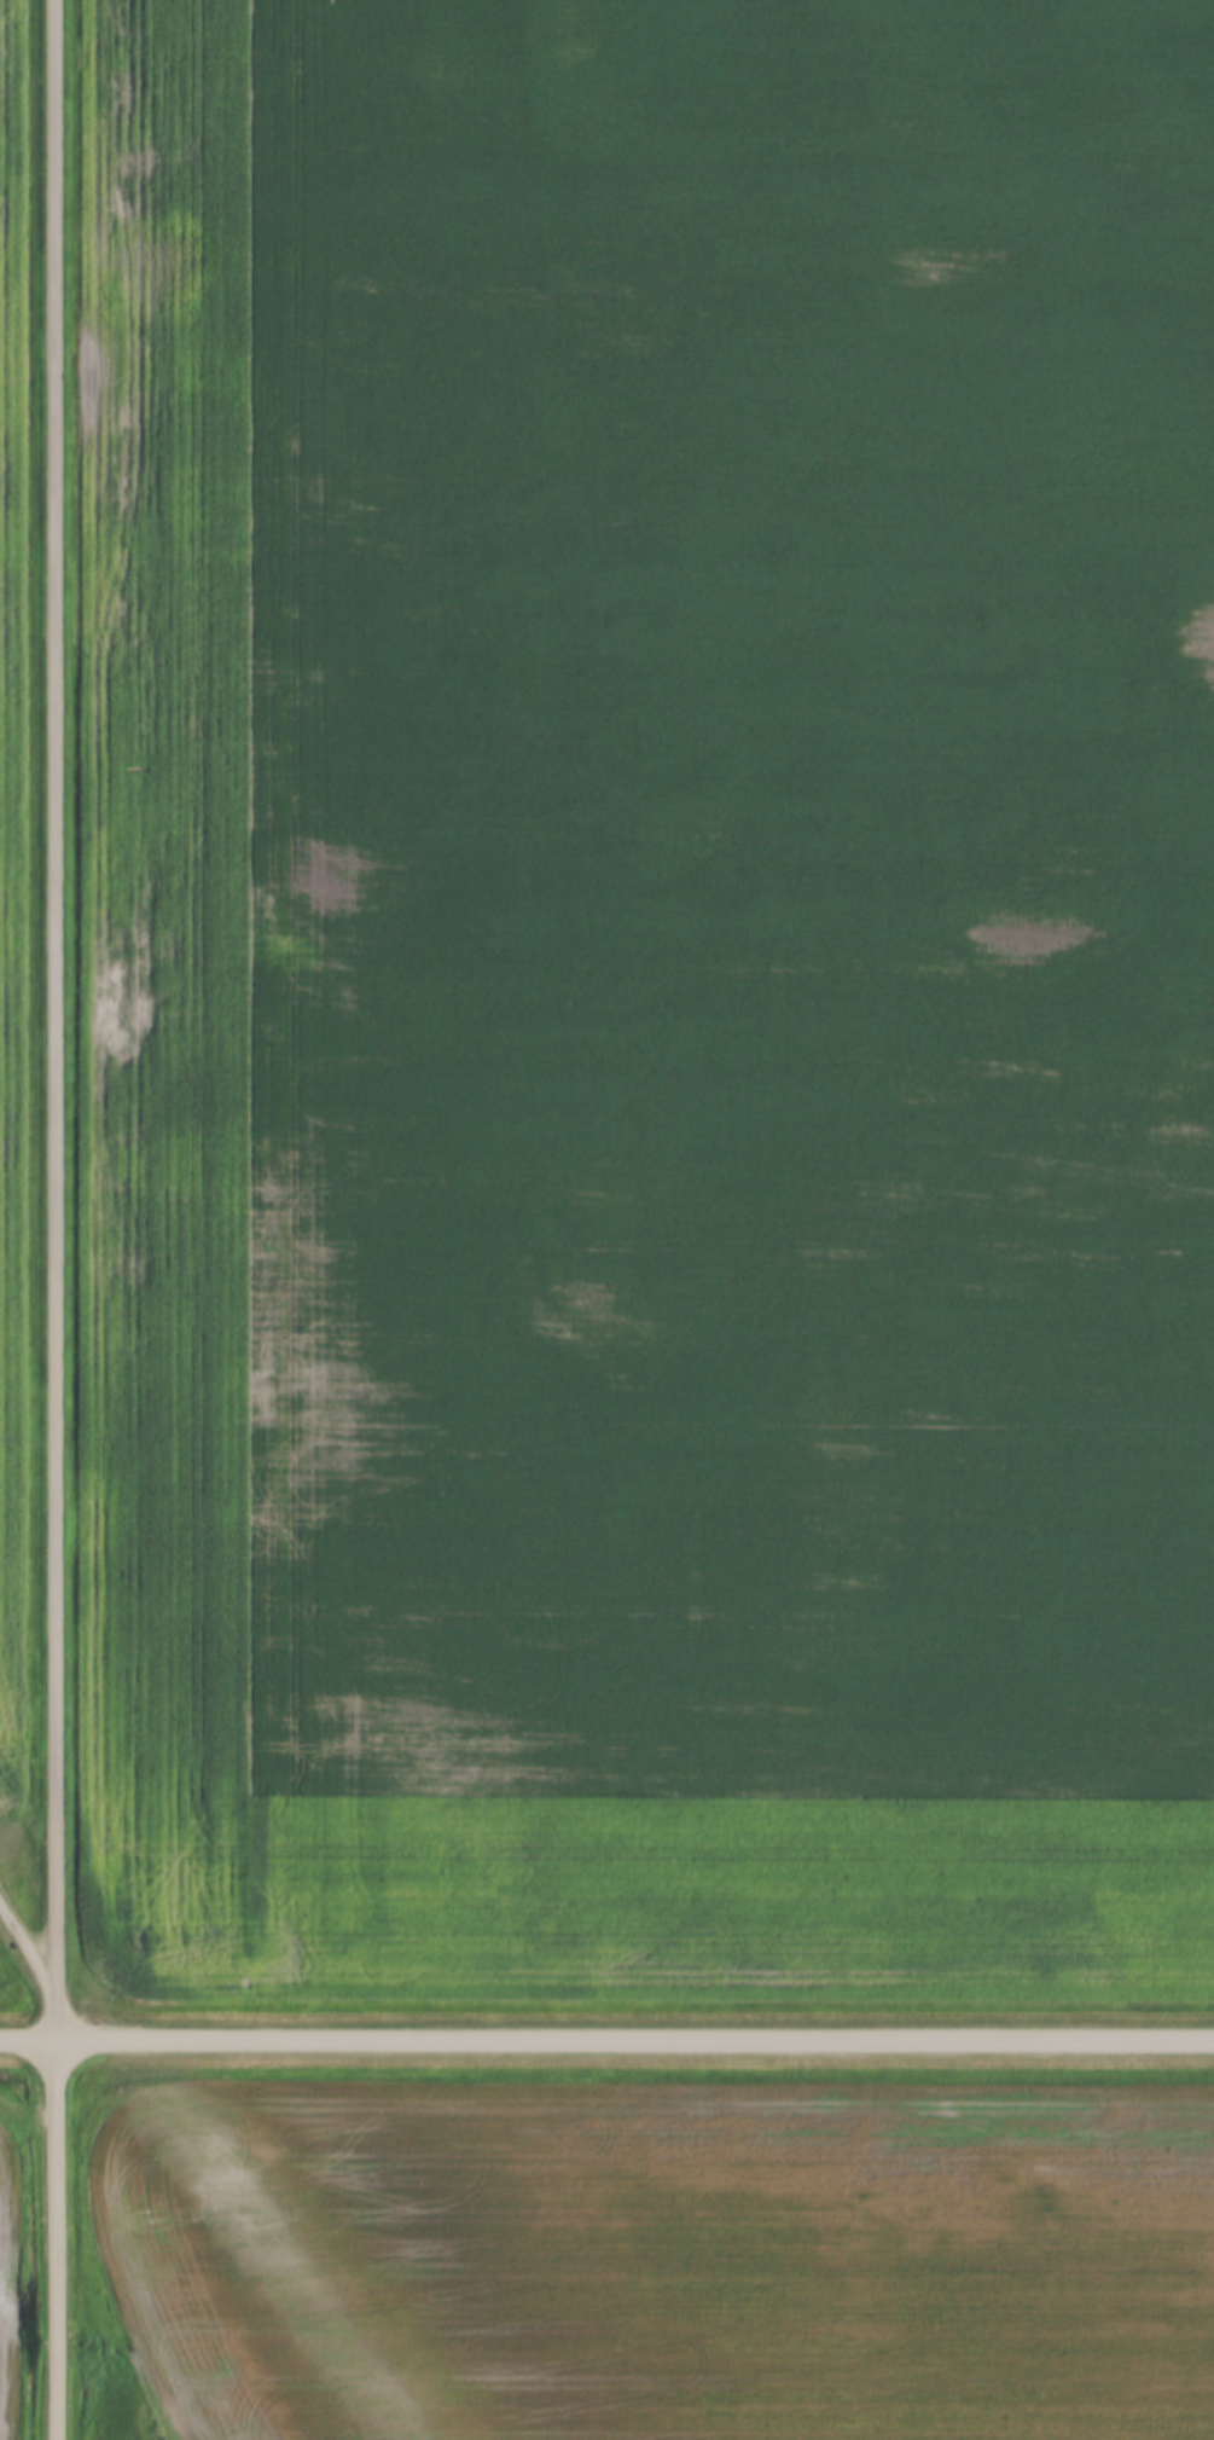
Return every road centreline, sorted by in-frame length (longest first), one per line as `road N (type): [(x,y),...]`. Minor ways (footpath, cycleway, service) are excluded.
road 1 (residential): [(60,2439),(59,0)]
road 2 (residential): [(0,2036),(1213,2039)]

